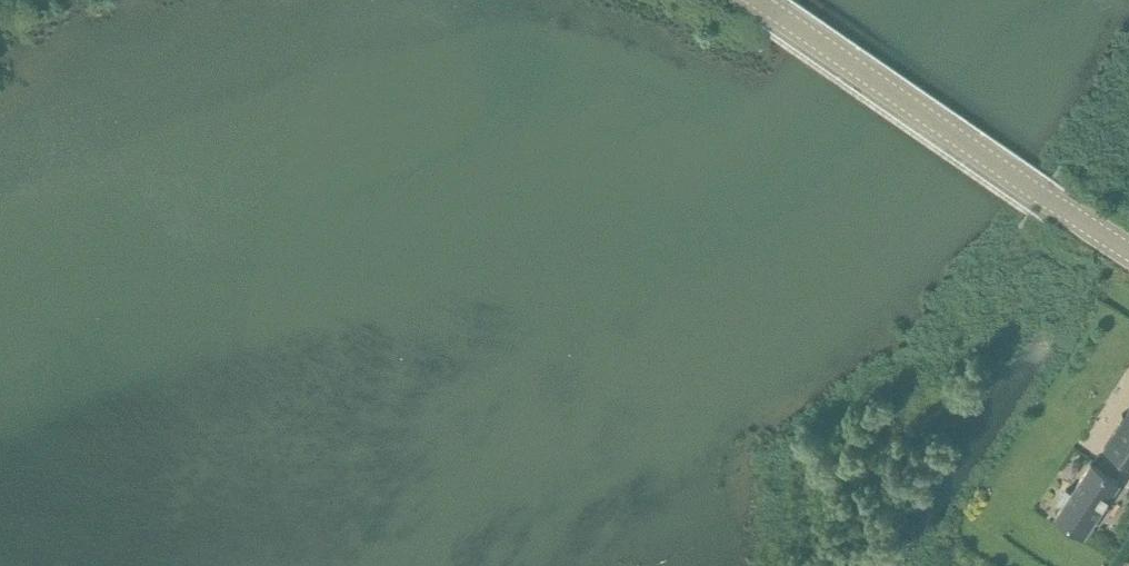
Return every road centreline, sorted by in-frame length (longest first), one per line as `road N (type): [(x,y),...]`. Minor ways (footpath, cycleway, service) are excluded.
road 1 (secondary): [(1128,255),(756,0)]

